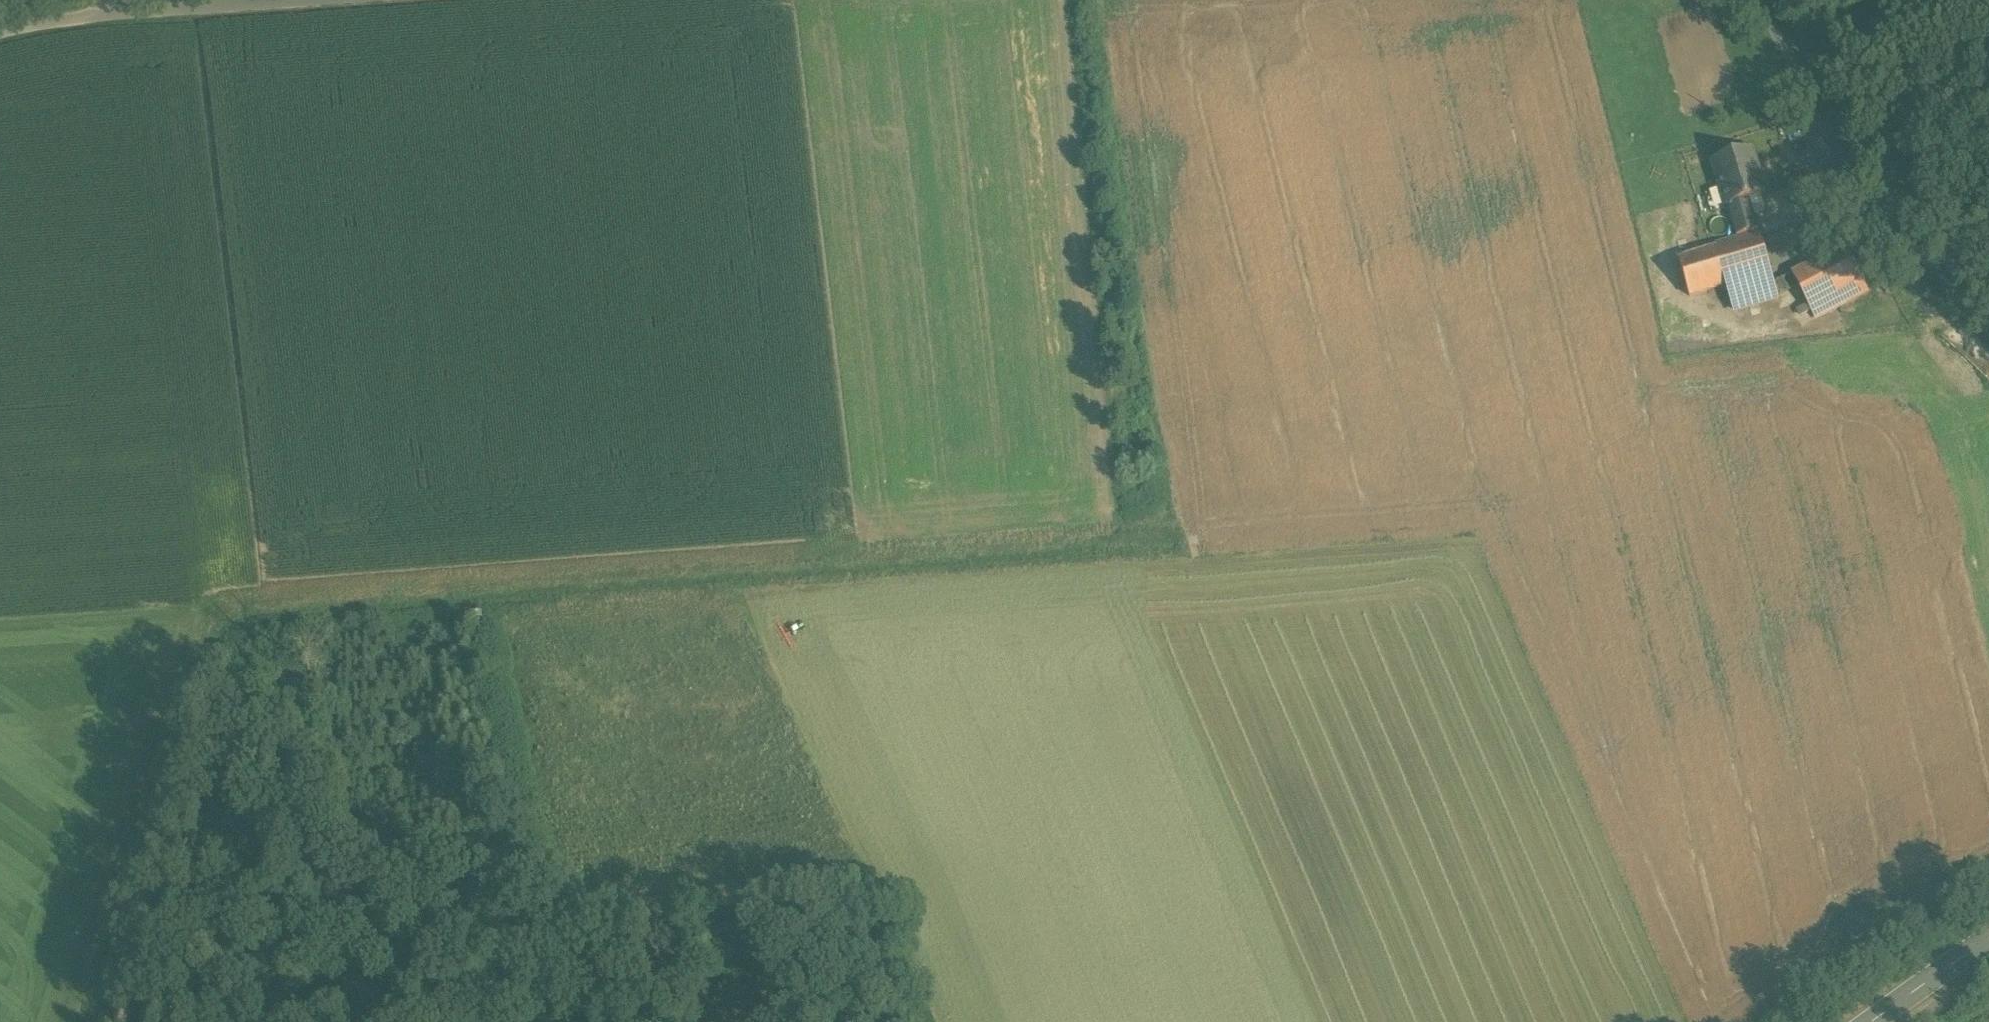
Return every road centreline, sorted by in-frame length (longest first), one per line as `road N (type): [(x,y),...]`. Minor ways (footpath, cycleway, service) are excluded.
road 1 (unclassified): [(346,0),(174,12),(0,40)]
road 2 (secondary): [(1874,1021),(1988,940)]

